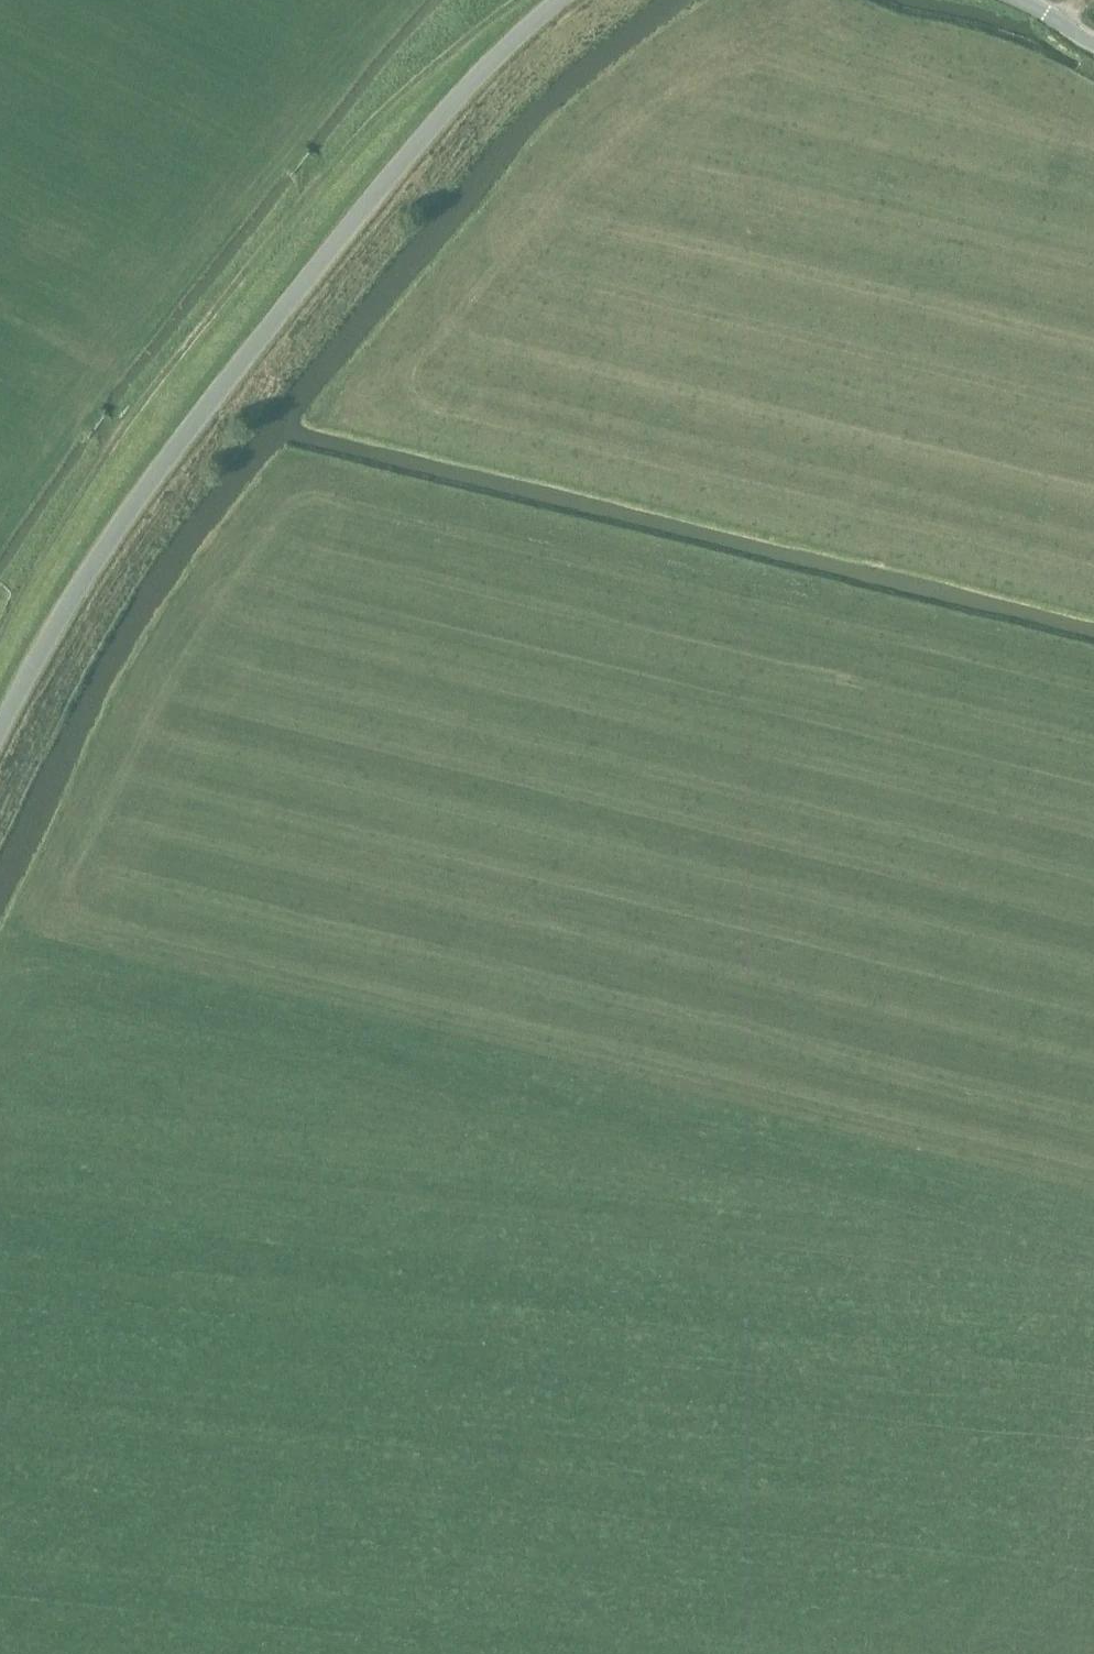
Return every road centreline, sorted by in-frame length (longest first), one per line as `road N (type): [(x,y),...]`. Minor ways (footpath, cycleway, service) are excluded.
road 1 (tertiary): [(0,725),(139,494),(408,152),(557,0)]
road 2 (track): [(520,0),(361,134),(275,234),(118,438),(33,570),(0,638)]

